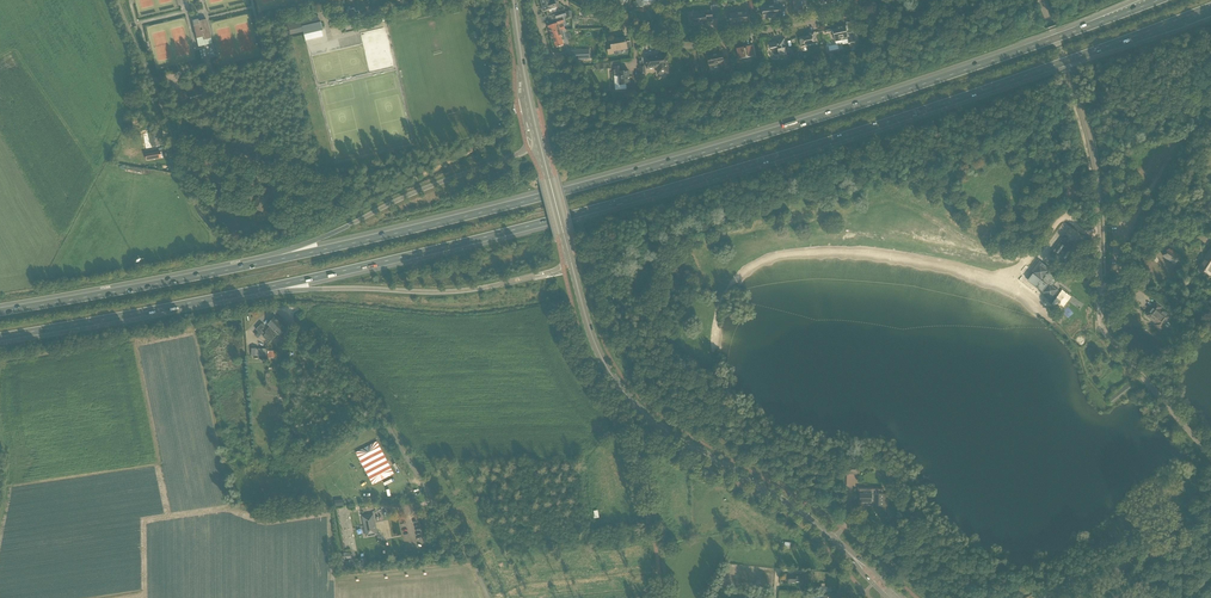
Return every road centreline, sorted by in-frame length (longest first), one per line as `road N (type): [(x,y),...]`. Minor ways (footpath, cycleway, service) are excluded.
road 1 (motorway): [(375,263),(793,153),(1210,7)]
road 2 (motorway): [(1158,0),(786,129),(332,247)]
road 3 (tertiary): [(856,560),(794,509),(651,420),(598,353),(536,126),(514,0)]
road 4 (primary): [(0,337),(375,263)]
road 5 (unclassified): [(489,597),(460,533),(371,398),(281,311)]
road 6 (primary): [(332,247),(0,312)]
road 7 (unclassified): [(1099,238),(1101,324),(1210,457)]
road 8 (track): [(1101,307),(1120,298),(1210,130)]
road 9 (residential): [(666,41),(688,47),(844,14),(852,0)]
road 10 (track): [(0,362),(195,327)]
road 11 (unclassified): [(1040,597),(1210,529)]
road 12 (track): [(169,122),(194,214),(223,247)]

